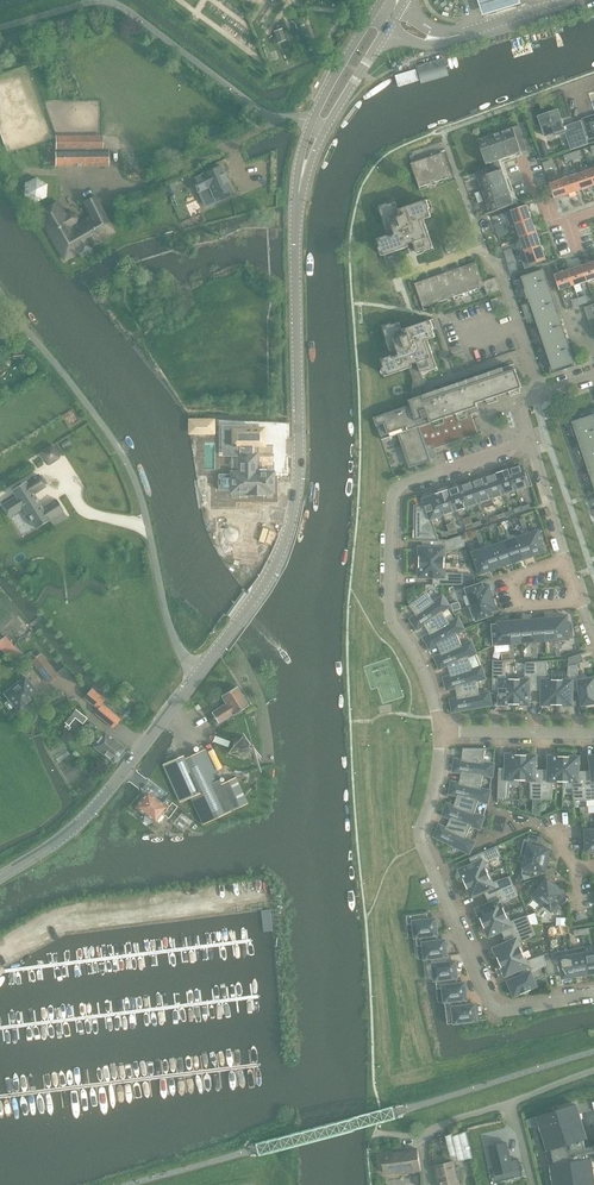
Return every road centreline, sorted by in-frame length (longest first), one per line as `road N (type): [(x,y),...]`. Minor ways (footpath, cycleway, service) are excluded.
road 1 (secondary): [(199,675),(261,589),(292,517),(299,189)]
road 2 (unclassified): [(199,675),(169,628),(141,496),(116,446),(0,295)]
road 3 (residential): [(443,735),(421,667),(392,624),(393,491),(530,443)]
road 4 (residential): [(593,998),(496,1011),(420,841),(443,735)]
road 5 (secondary): [(0,881),(97,809),(199,675)]
road 6 (residential): [(593,1071),(423,1133)]
road 7 (unclassified): [(151,181),(277,117),(313,124)]
road 8 (residential): [(517,331),(497,267),(482,252),(411,276)]
road 9 (residential): [(443,735),(593,733)]
road 10 (residential): [(568,561),(512,582),(522,608),(583,607)]
road 11 (tertiary): [(449,39),(576,0)]
road 12 (secondary): [(375,11),(313,124)]
road 13 (residential): [(568,561),(530,443)]

